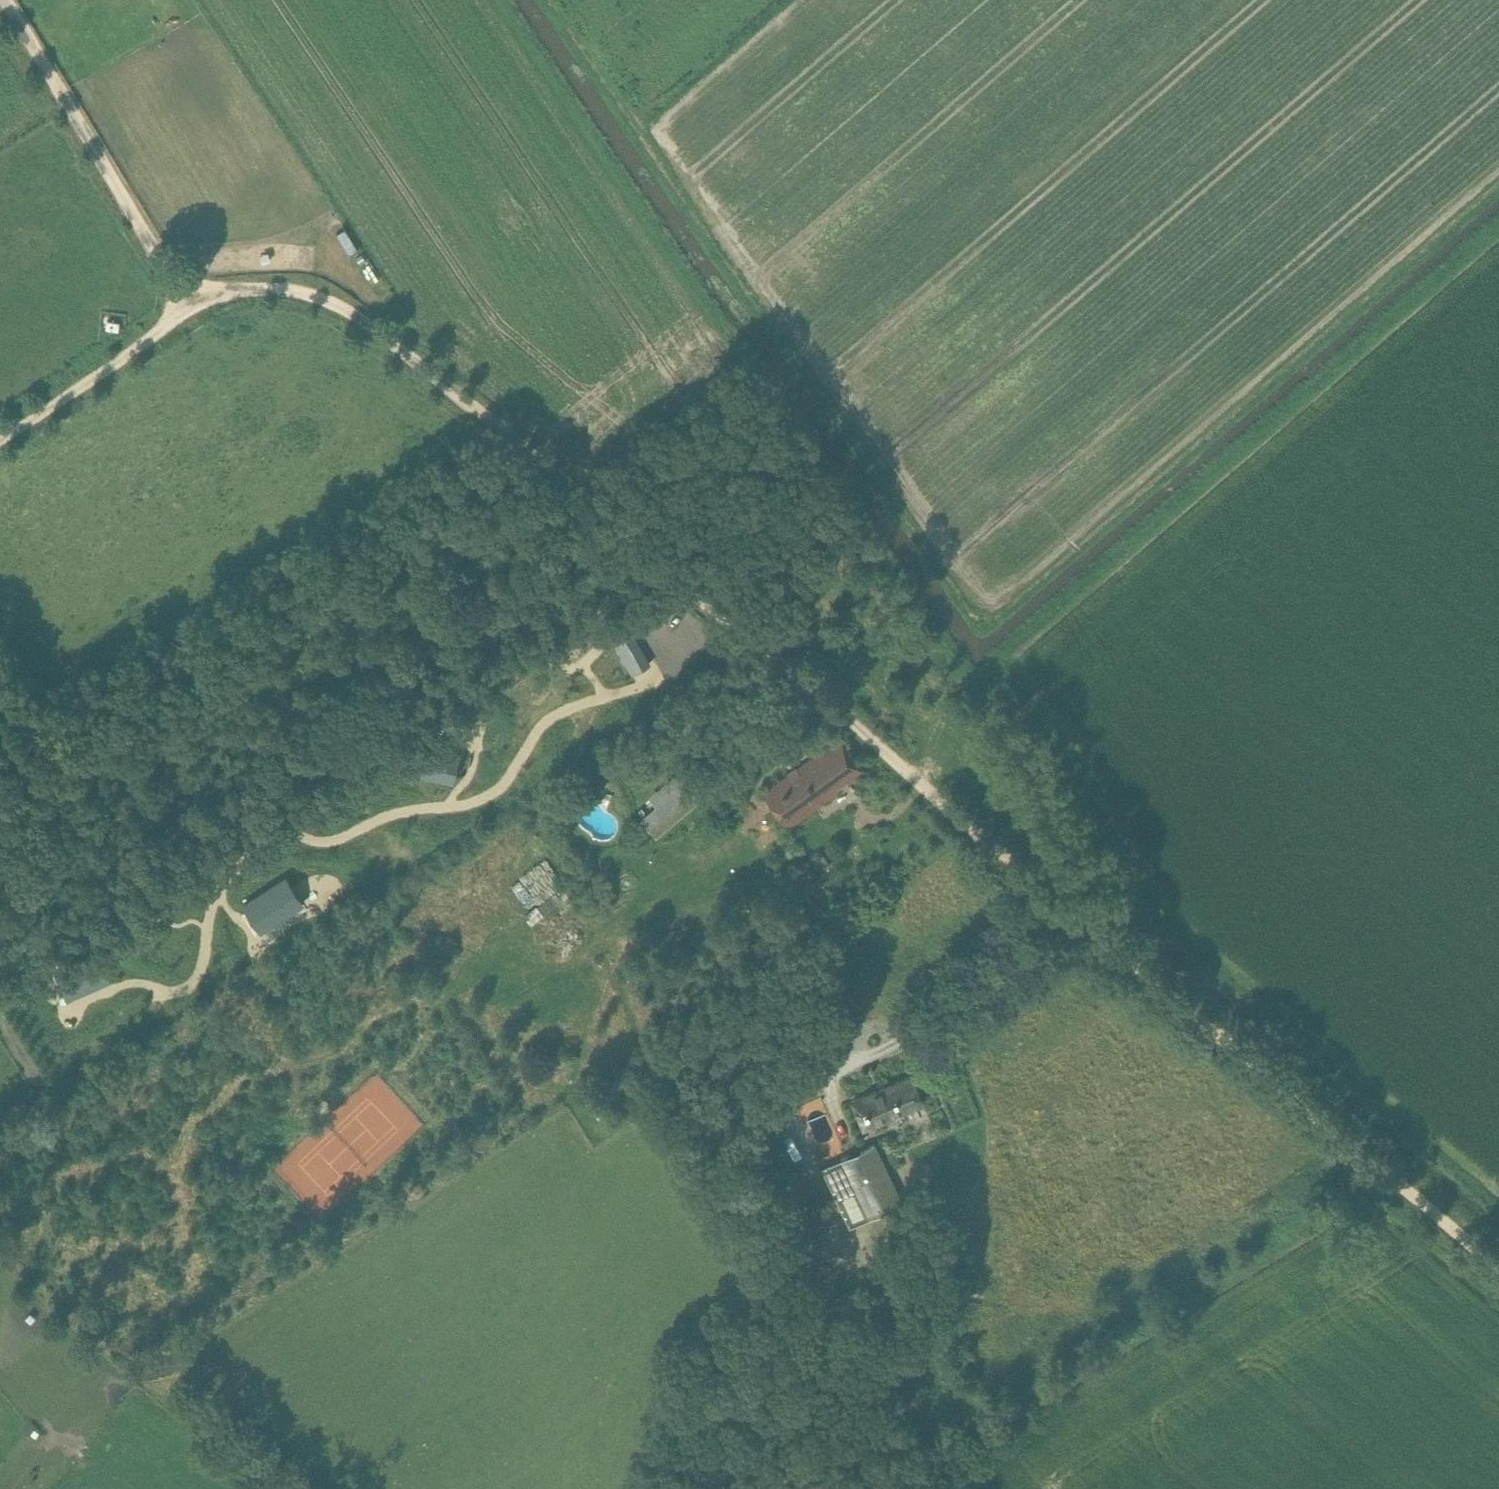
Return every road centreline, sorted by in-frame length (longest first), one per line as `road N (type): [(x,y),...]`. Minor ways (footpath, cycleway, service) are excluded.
road 1 (track): [(1498,1269),(806,686),(540,448),(354,305),(292,287),(186,303)]
road 2 (unclassified): [(186,303),(2,0)]
road 3 (track): [(0,425),(186,303)]

